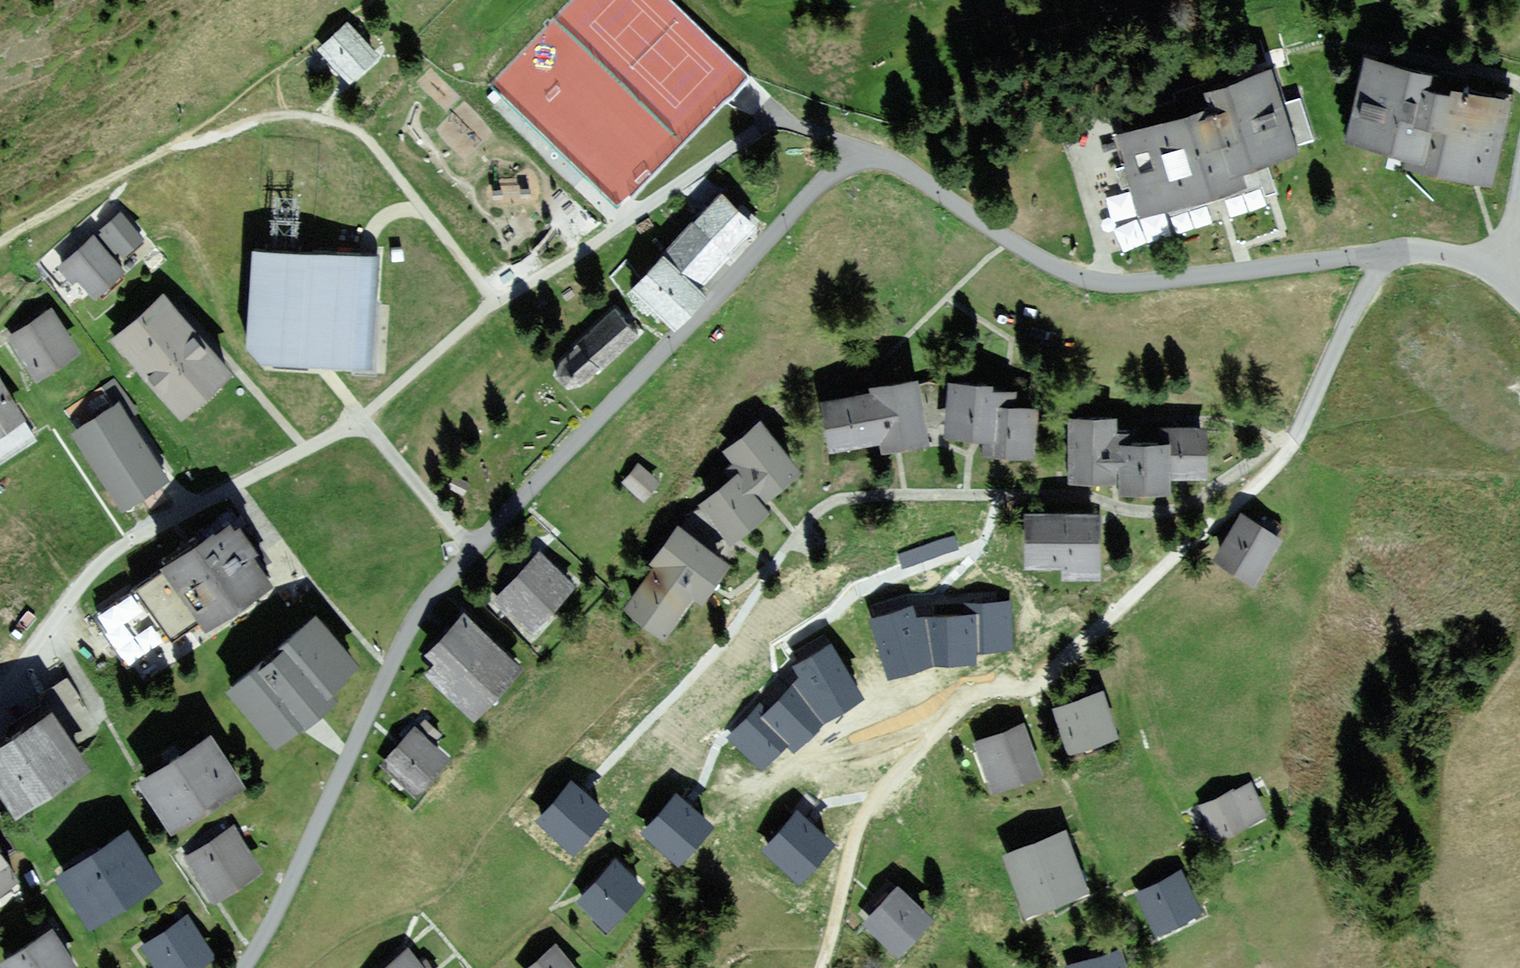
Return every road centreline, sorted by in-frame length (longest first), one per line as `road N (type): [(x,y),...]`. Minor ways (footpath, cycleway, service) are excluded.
road 1 (residential): [(1386,252),(1301,429),(1271,471),(1031,690),(998,688),(967,700),(888,777),(860,816),(821,967)]
road 2 (residential): [(361,416),(494,301),(640,216),(760,129),(780,121),(807,126),(867,156)]
road 3 (residential): [(474,551),(818,186),(867,156)]
road 4 (residential): [(867,156),(897,163),(1067,272),(1114,285),(1386,252)]
road 5 (residential): [(245,967),(417,615),(474,551)]
road 6 (residential): [(0,691),(106,557),(361,416)]
road 7 (track): [(163,150),(371,0)]
road 8 (residential): [(361,416),(474,551)]

